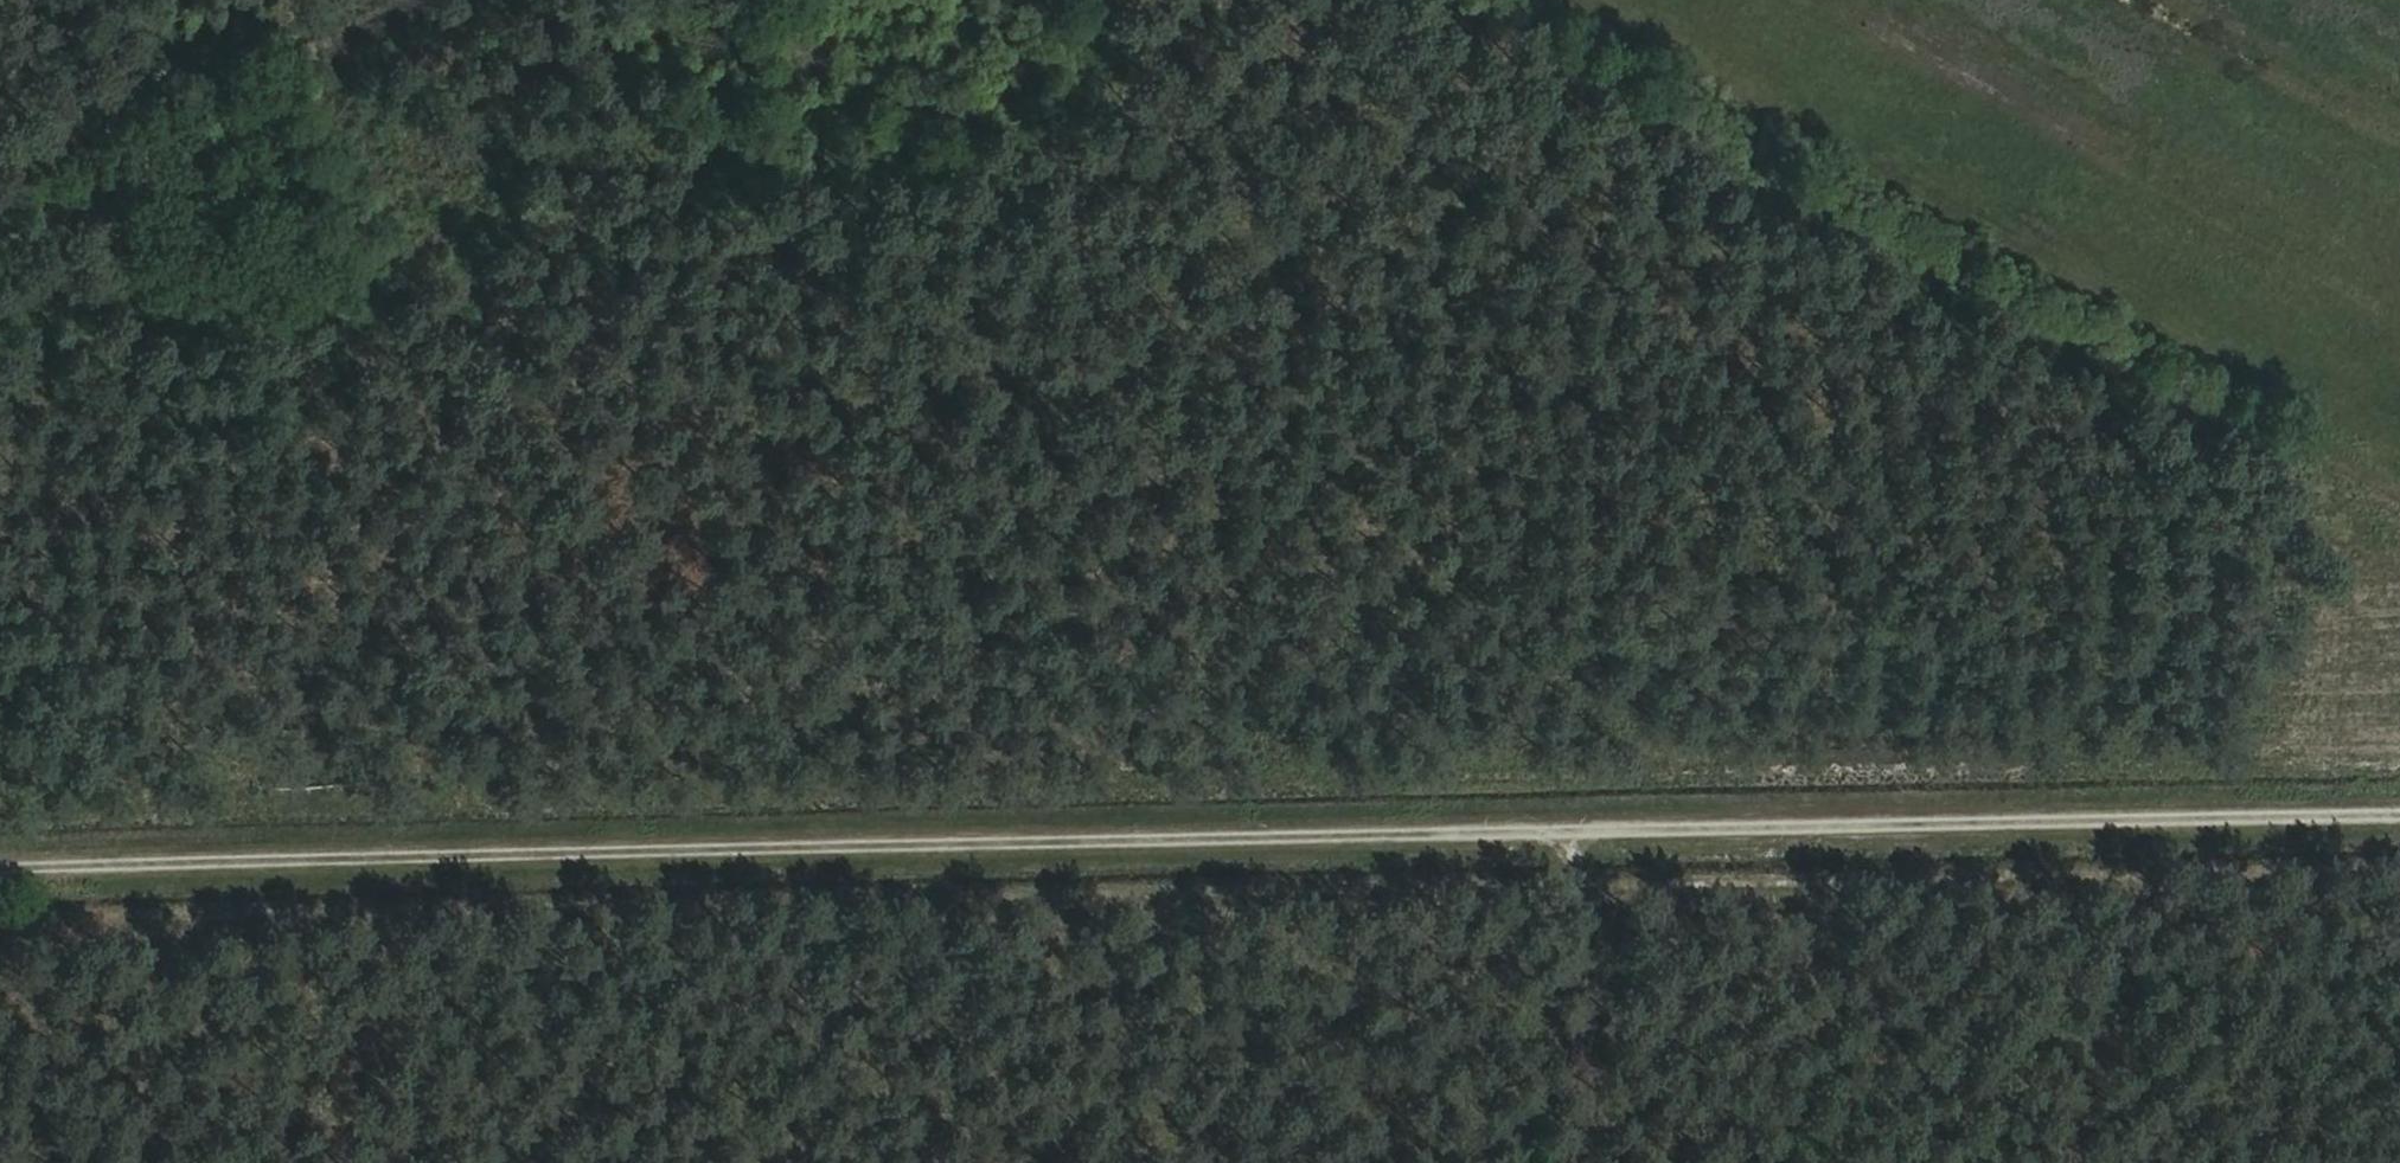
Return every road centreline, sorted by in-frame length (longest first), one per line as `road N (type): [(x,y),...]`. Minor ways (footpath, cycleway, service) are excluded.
road 1 (track): [(0,882),(2399,839)]
road 2 (track): [(1588,1162),(1587,853)]

